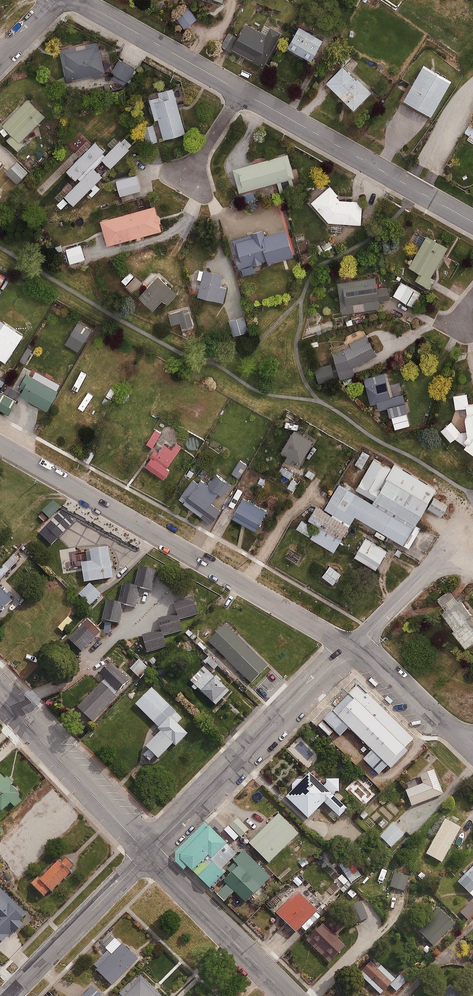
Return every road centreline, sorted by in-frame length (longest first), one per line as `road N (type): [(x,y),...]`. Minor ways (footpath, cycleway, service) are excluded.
road 1 (residential): [(0,445),(351,647)]
road 2 (residential): [(148,854),(351,647)]
road 3 (tertiary): [(242,92),(472,220)]
road 4 (secondary): [(148,854),(0,698)]
road 5 (secondary): [(148,854),(287,995)]
road 6 (residential): [(9,995),(148,854)]
road 7 (tertiary): [(78,0),(242,92)]
road 8 (residential): [(351,647),(374,658),(462,739)]

